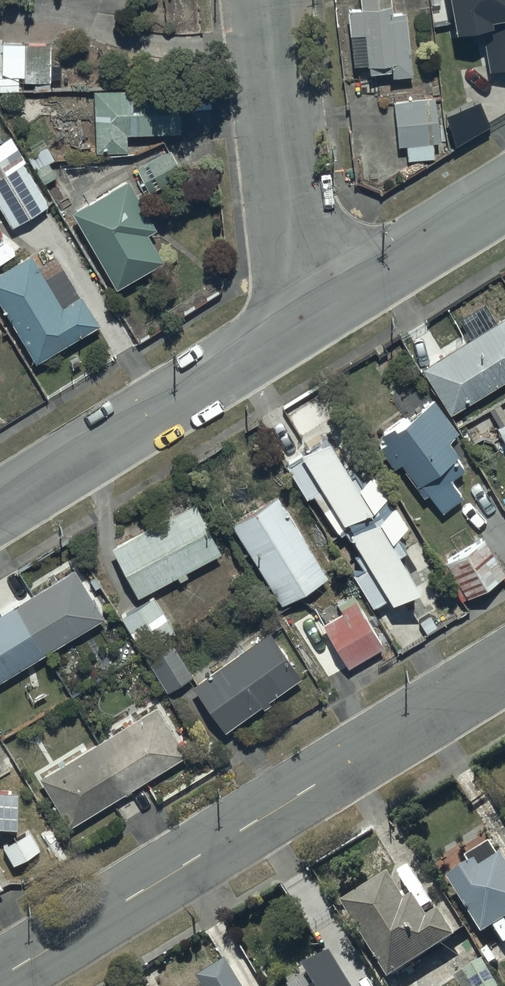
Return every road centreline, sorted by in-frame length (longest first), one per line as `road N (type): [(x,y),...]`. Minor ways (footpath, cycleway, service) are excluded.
road 1 (residential): [(0,978),(504,669)]
road 2 (residential): [(0,509),(325,310)]
road 3 (residential): [(325,310),(289,213),(265,0)]
road 4 (residential): [(325,310),(504,198)]

